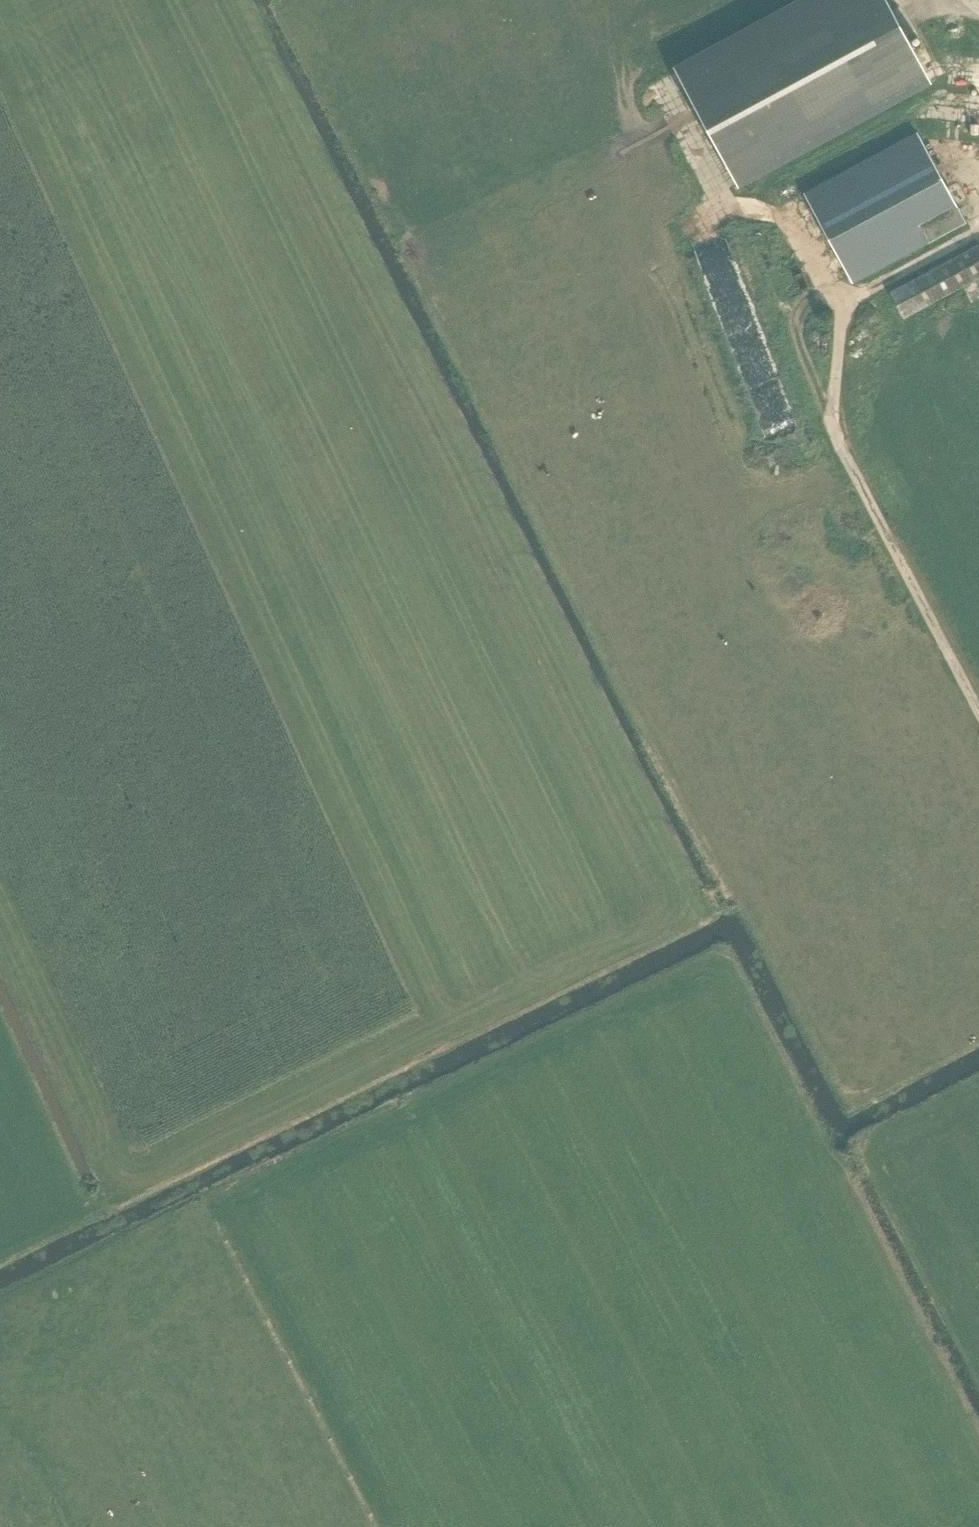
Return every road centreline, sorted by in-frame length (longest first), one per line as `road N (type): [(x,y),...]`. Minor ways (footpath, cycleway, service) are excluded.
road 1 (track): [(978,237),(845,303),(830,420),(978,705)]

